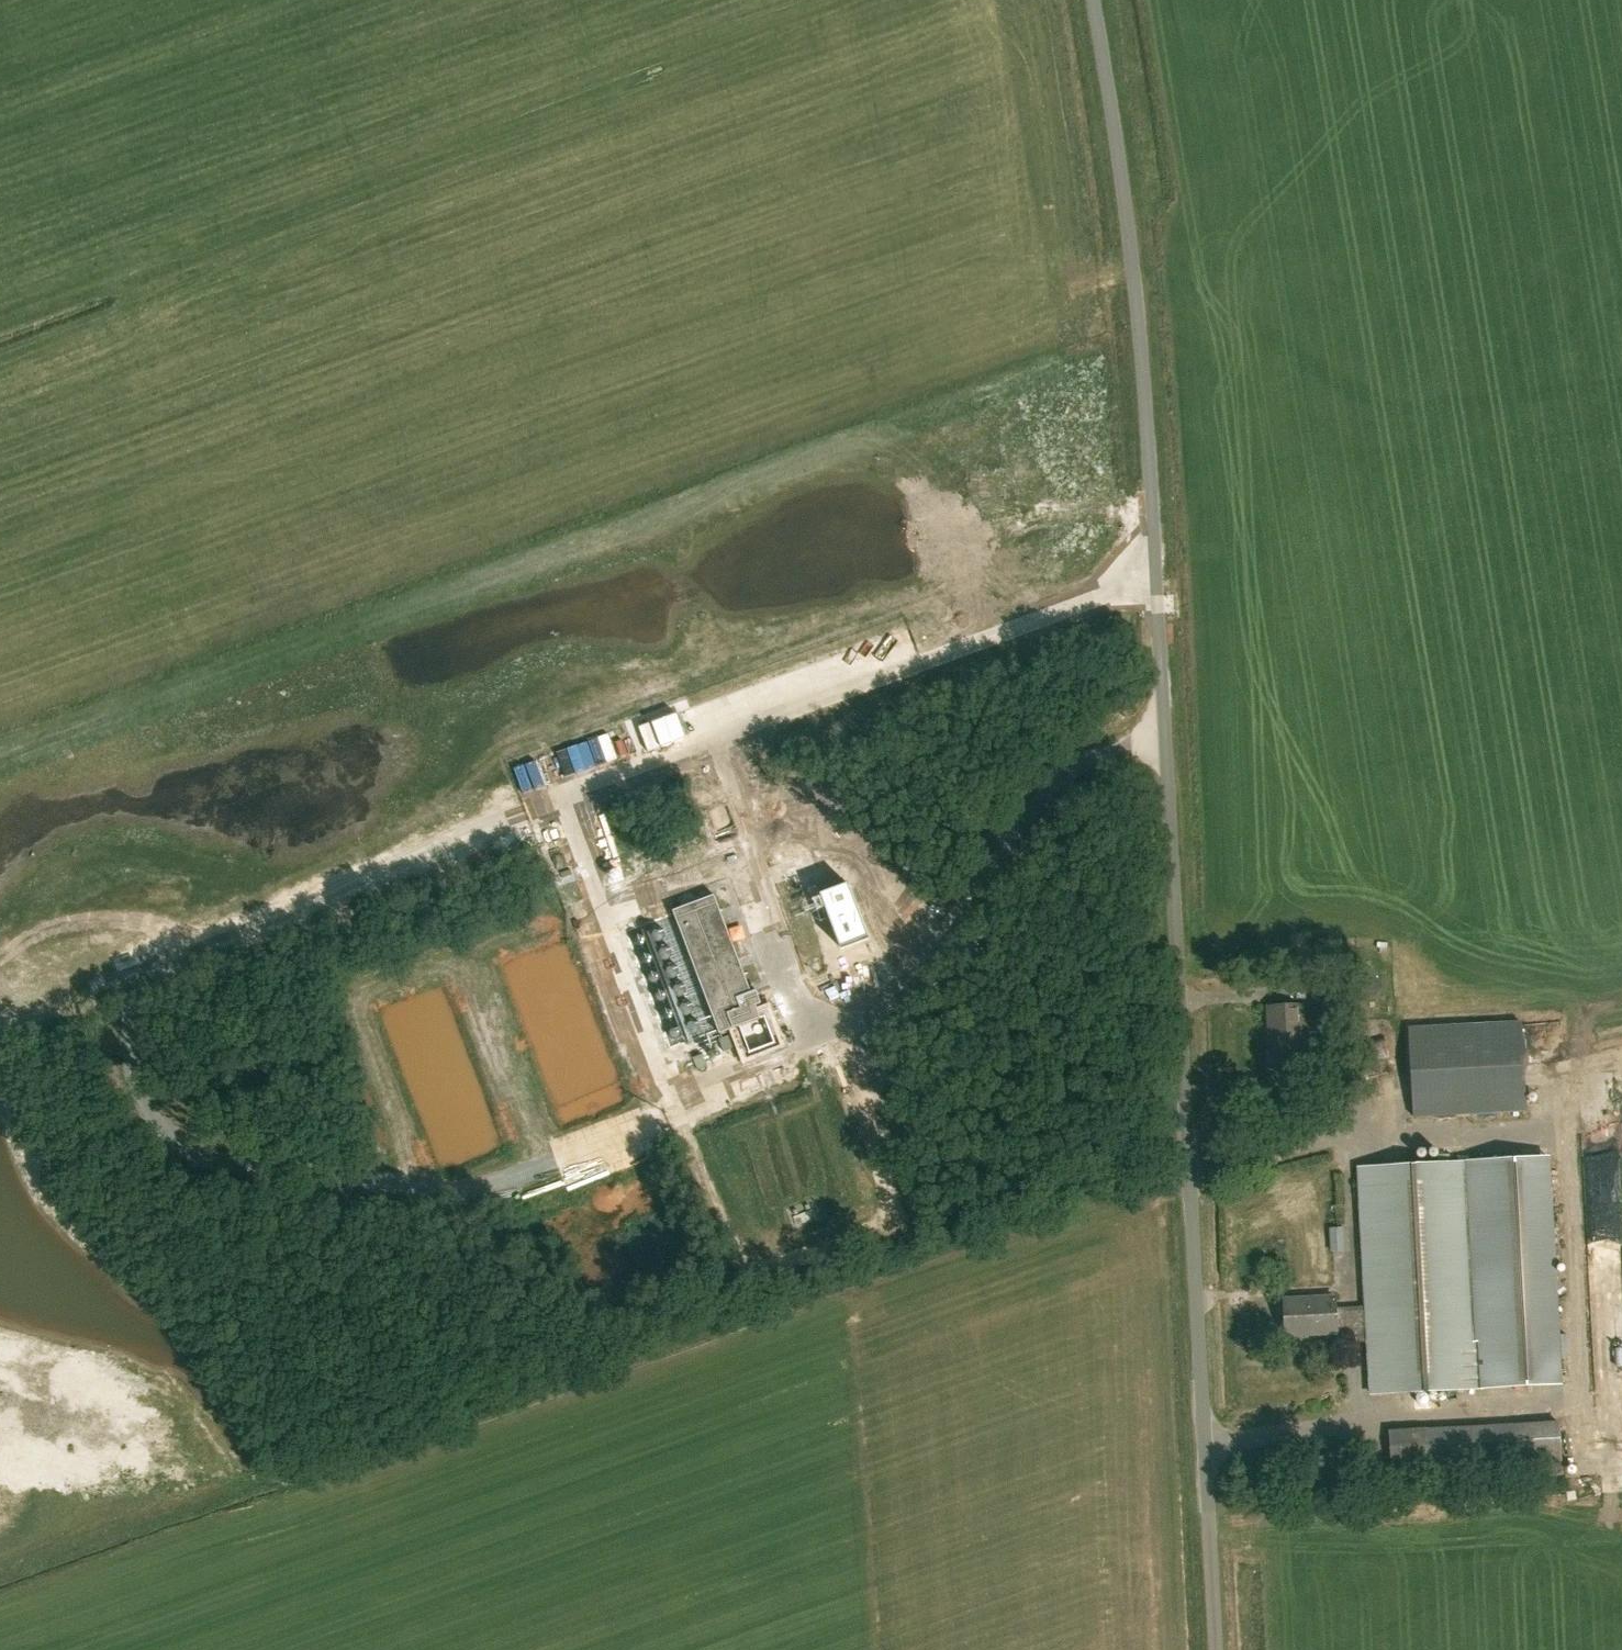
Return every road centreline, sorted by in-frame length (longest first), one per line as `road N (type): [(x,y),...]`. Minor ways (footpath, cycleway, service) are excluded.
road 1 (unclassified): [(1214,1649),(1150,454),(1126,187),(1093,0)]

